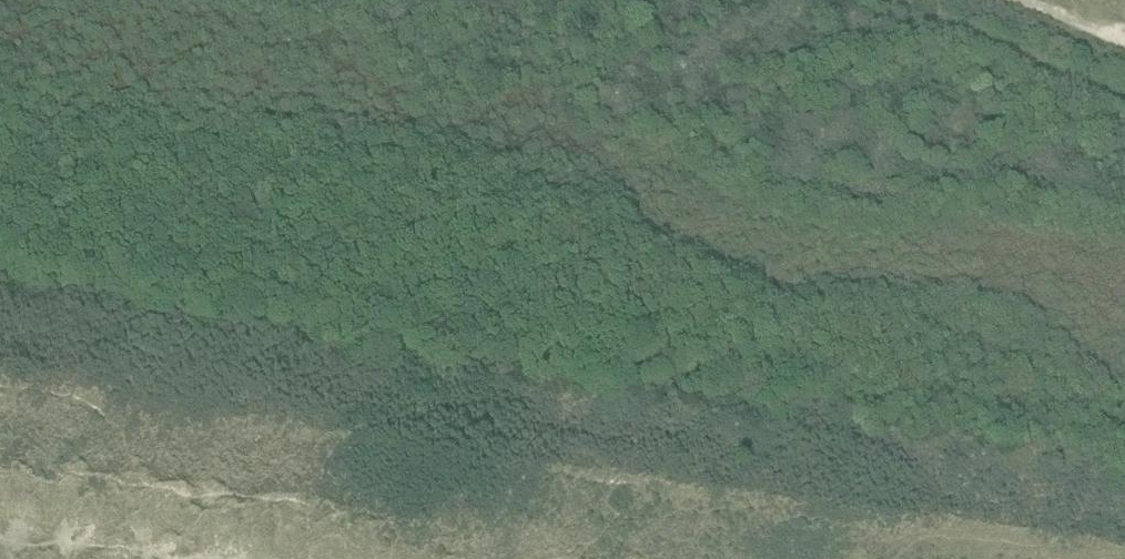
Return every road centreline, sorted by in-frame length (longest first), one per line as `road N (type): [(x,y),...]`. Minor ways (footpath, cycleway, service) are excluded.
road 1 (track): [(1015,0),(1124,56)]

